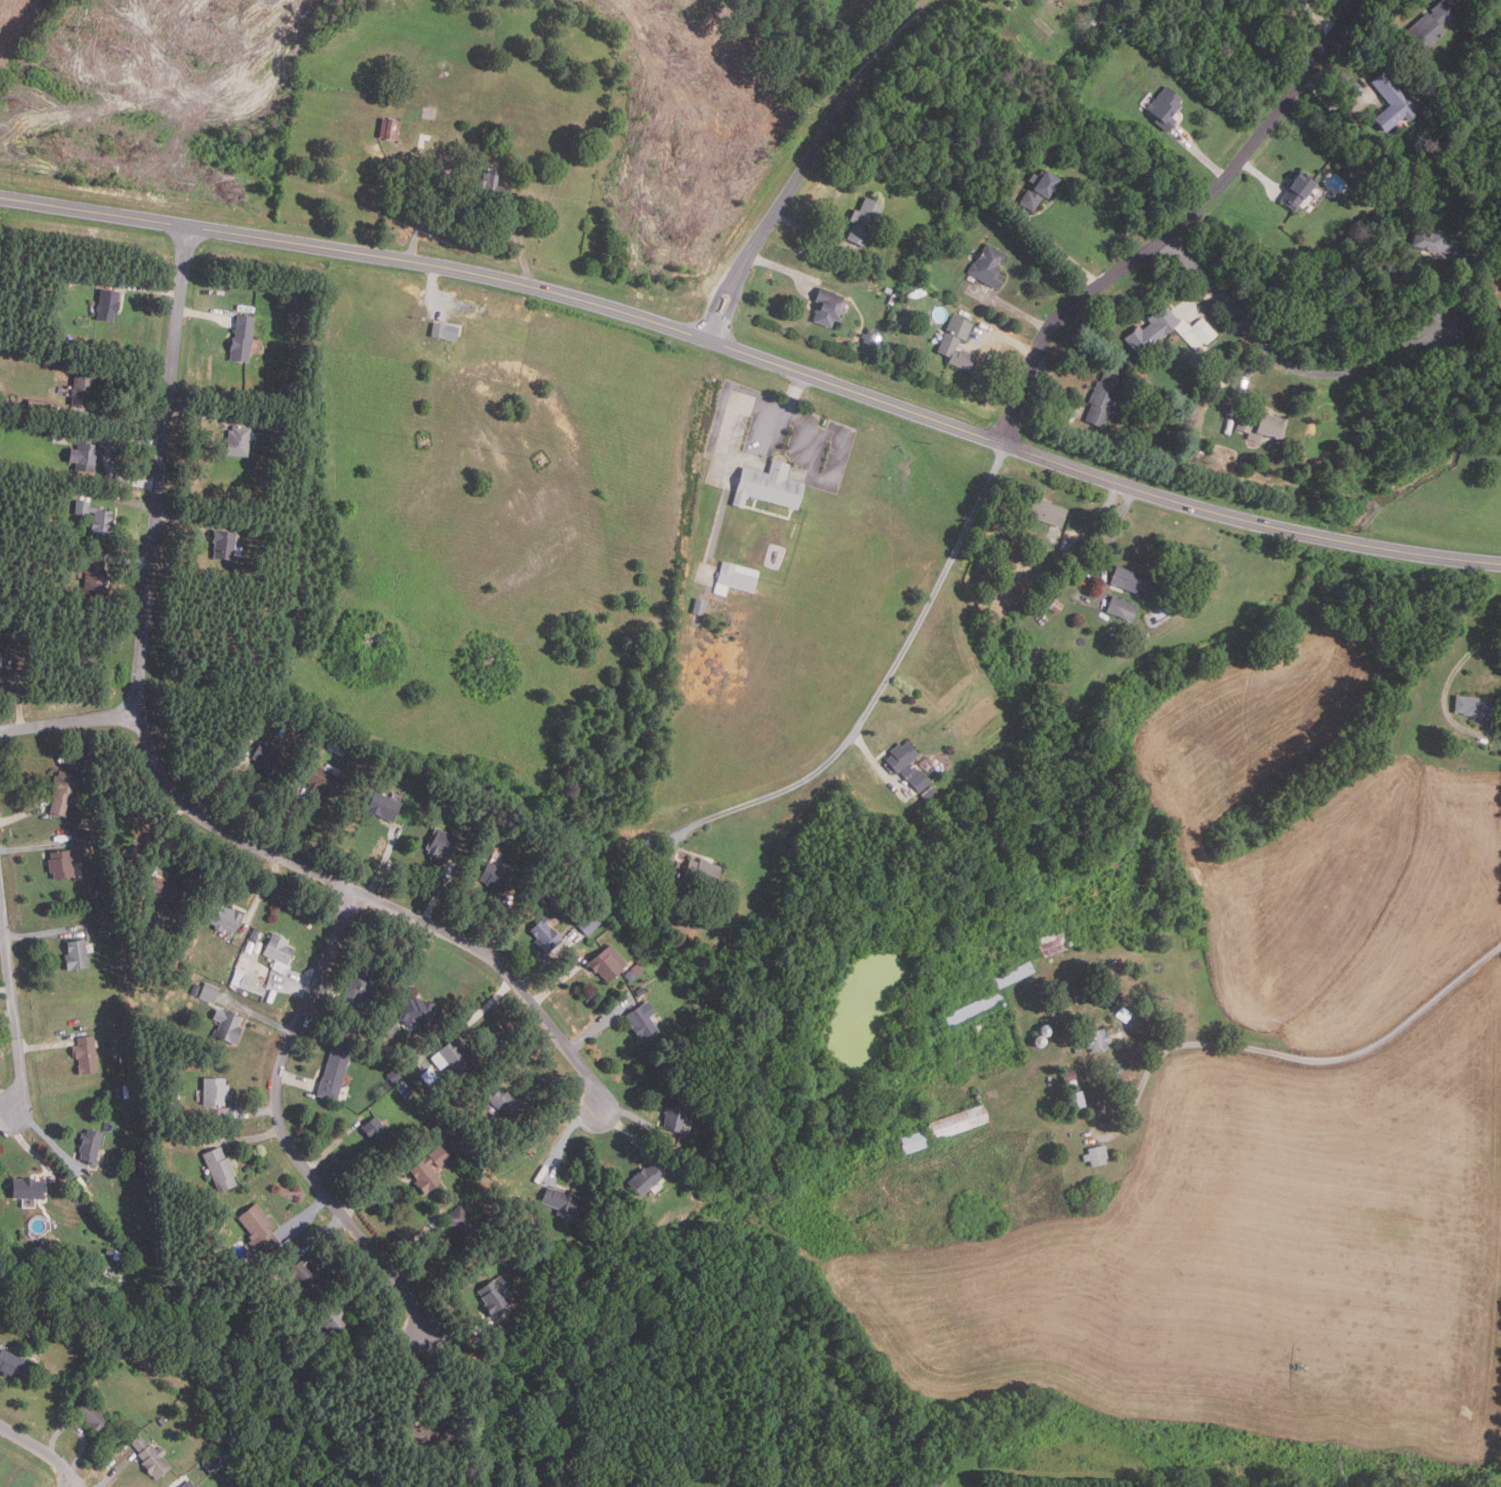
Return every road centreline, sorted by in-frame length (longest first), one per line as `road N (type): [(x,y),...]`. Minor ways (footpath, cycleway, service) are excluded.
road 1 (primary): [(0,197),(544,288),(1208,510),(1346,542),(1500,563)]
road 2 (residential): [(190,226),(143,646),(140,714),(154,757),(176,795),(201,817),(490,958),(595,1088),(601,1107)]
road 3 (residential): [(1002,443),(1052,324),(1166,238),(1215,189),(1356,0)]
road 4 (residential): [(357,892),(279,1068),(280,1121),(411,1299),(424,1336)]
road 5 (residential): [(707,339),(731,284),(915,0)]
road 6 (residential): [(1166,238),(1246,333),(1306,371),(1370,368),(1443,330)]
road 7 (residential): [(0,895),(21,1081),(13,1111)]
road 8 (residential): [(140,714),(0,731)]

